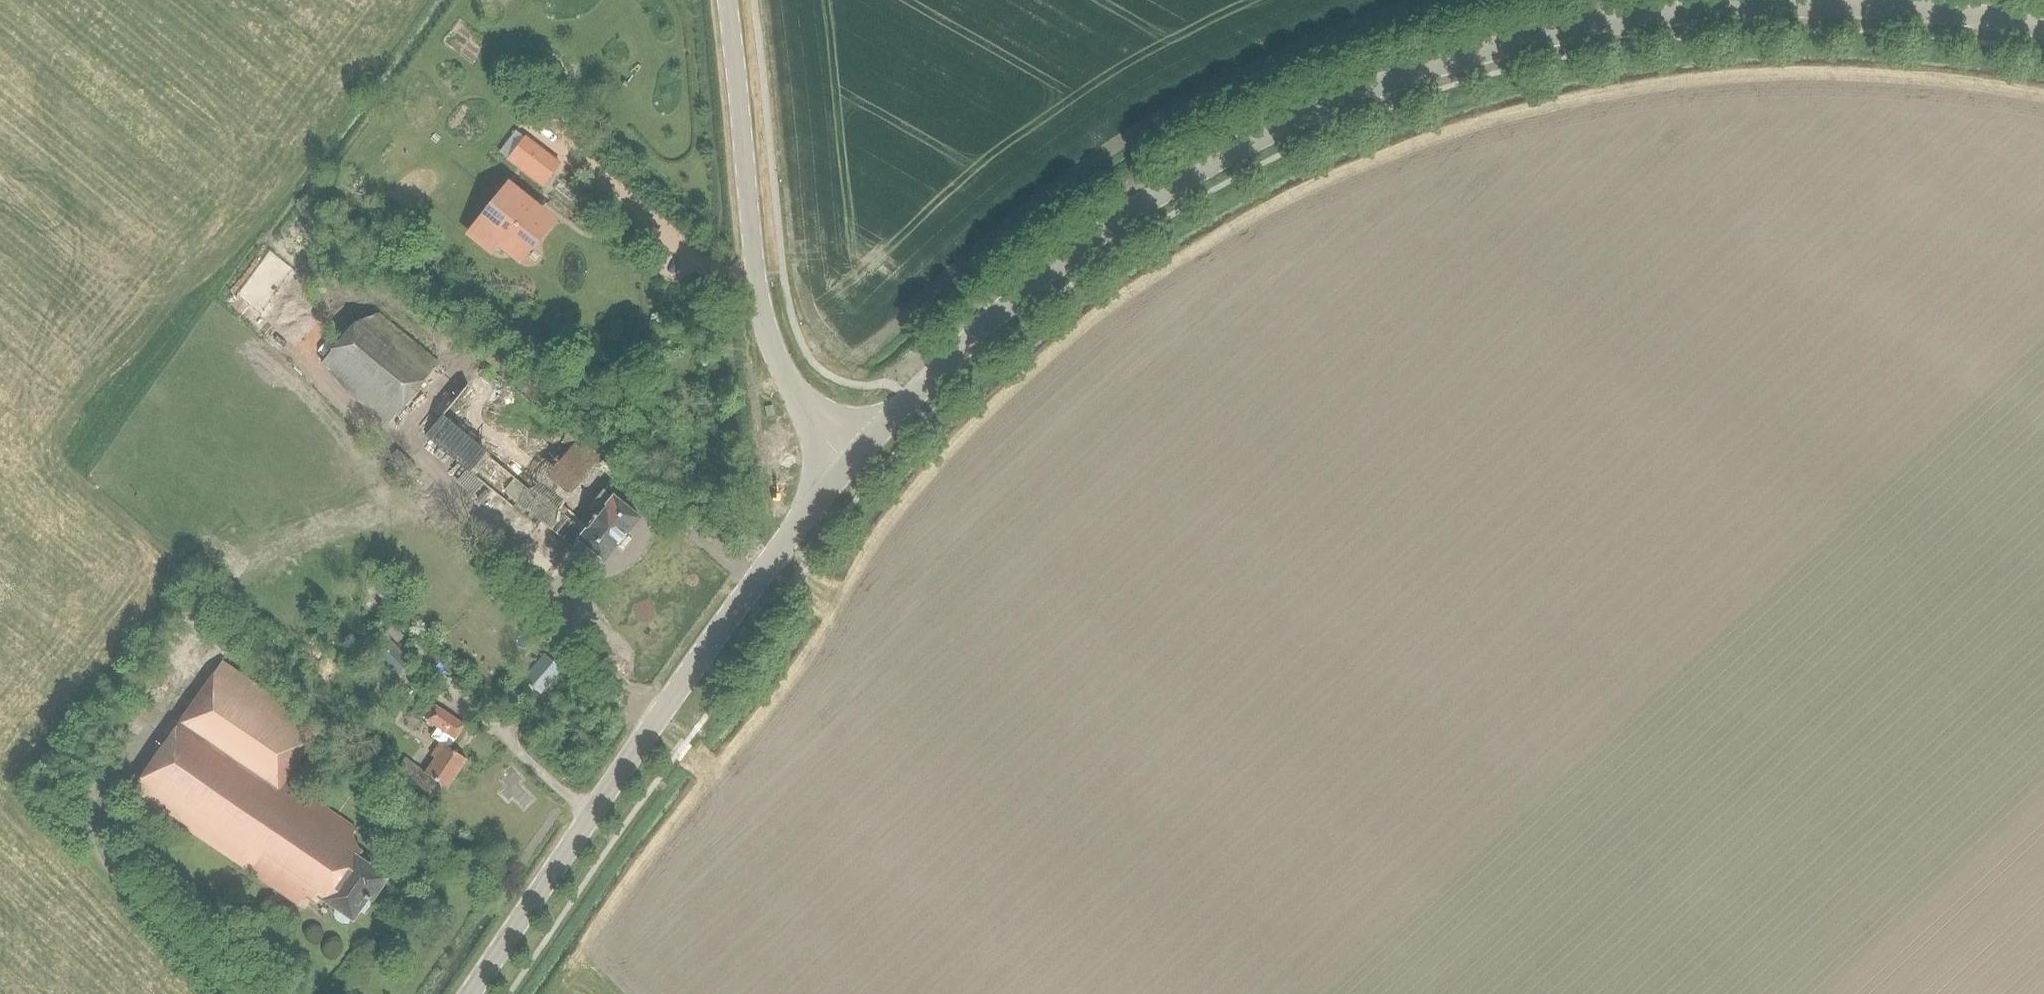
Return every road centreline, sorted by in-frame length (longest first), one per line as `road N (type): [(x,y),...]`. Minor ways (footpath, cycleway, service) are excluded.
road 1 (secondary): [(847,470),(954,354),(1111,227),(1225,157),(1410,76),(1607,26),(1742,10),(1878,9),(2043,29)]
road 2 (secondary): [(847,470),(474,993)]
road 3 (tertiary): [(847,470),(802,406),(763,309),(730,0)]

